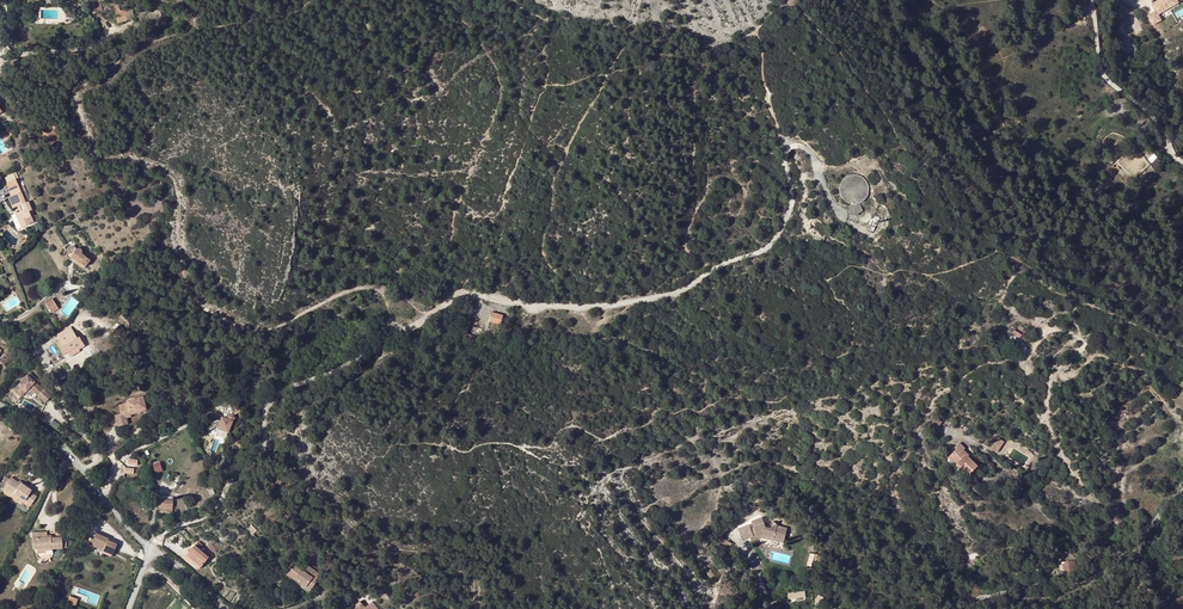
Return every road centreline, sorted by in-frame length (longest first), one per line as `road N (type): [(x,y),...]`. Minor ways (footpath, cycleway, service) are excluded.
road 1 (unclassified): [(151,548),(167,531),(203,518),(235,473),(262,454),(263,412),(277,396),(370,355),(438,308),(463,296),(567,306),(672,294),(724,263),(760,253),(780,233),(791,205),(784,150),(792,144),(810,152),(833,207),(847,216)]
road 2 (track): [(1182,349),(1026,272),(1016,273),(1004,298),(1011,315),(1083,341),(1052,377),(1047,418),(1079,482),(1128,524),(1132,550)]
road 3 (unclassified): [(0,406),(49,433),(151,548)]
road 4 (residential): [(1093,0),(1102,74),(1145,108),(1182,163)]
road 5 (unclassified): [(956,608),(1020,587),(1091,580),(1132,550)]
road 6 (track): [(1083,346),(1137,370),(1182,425)]

